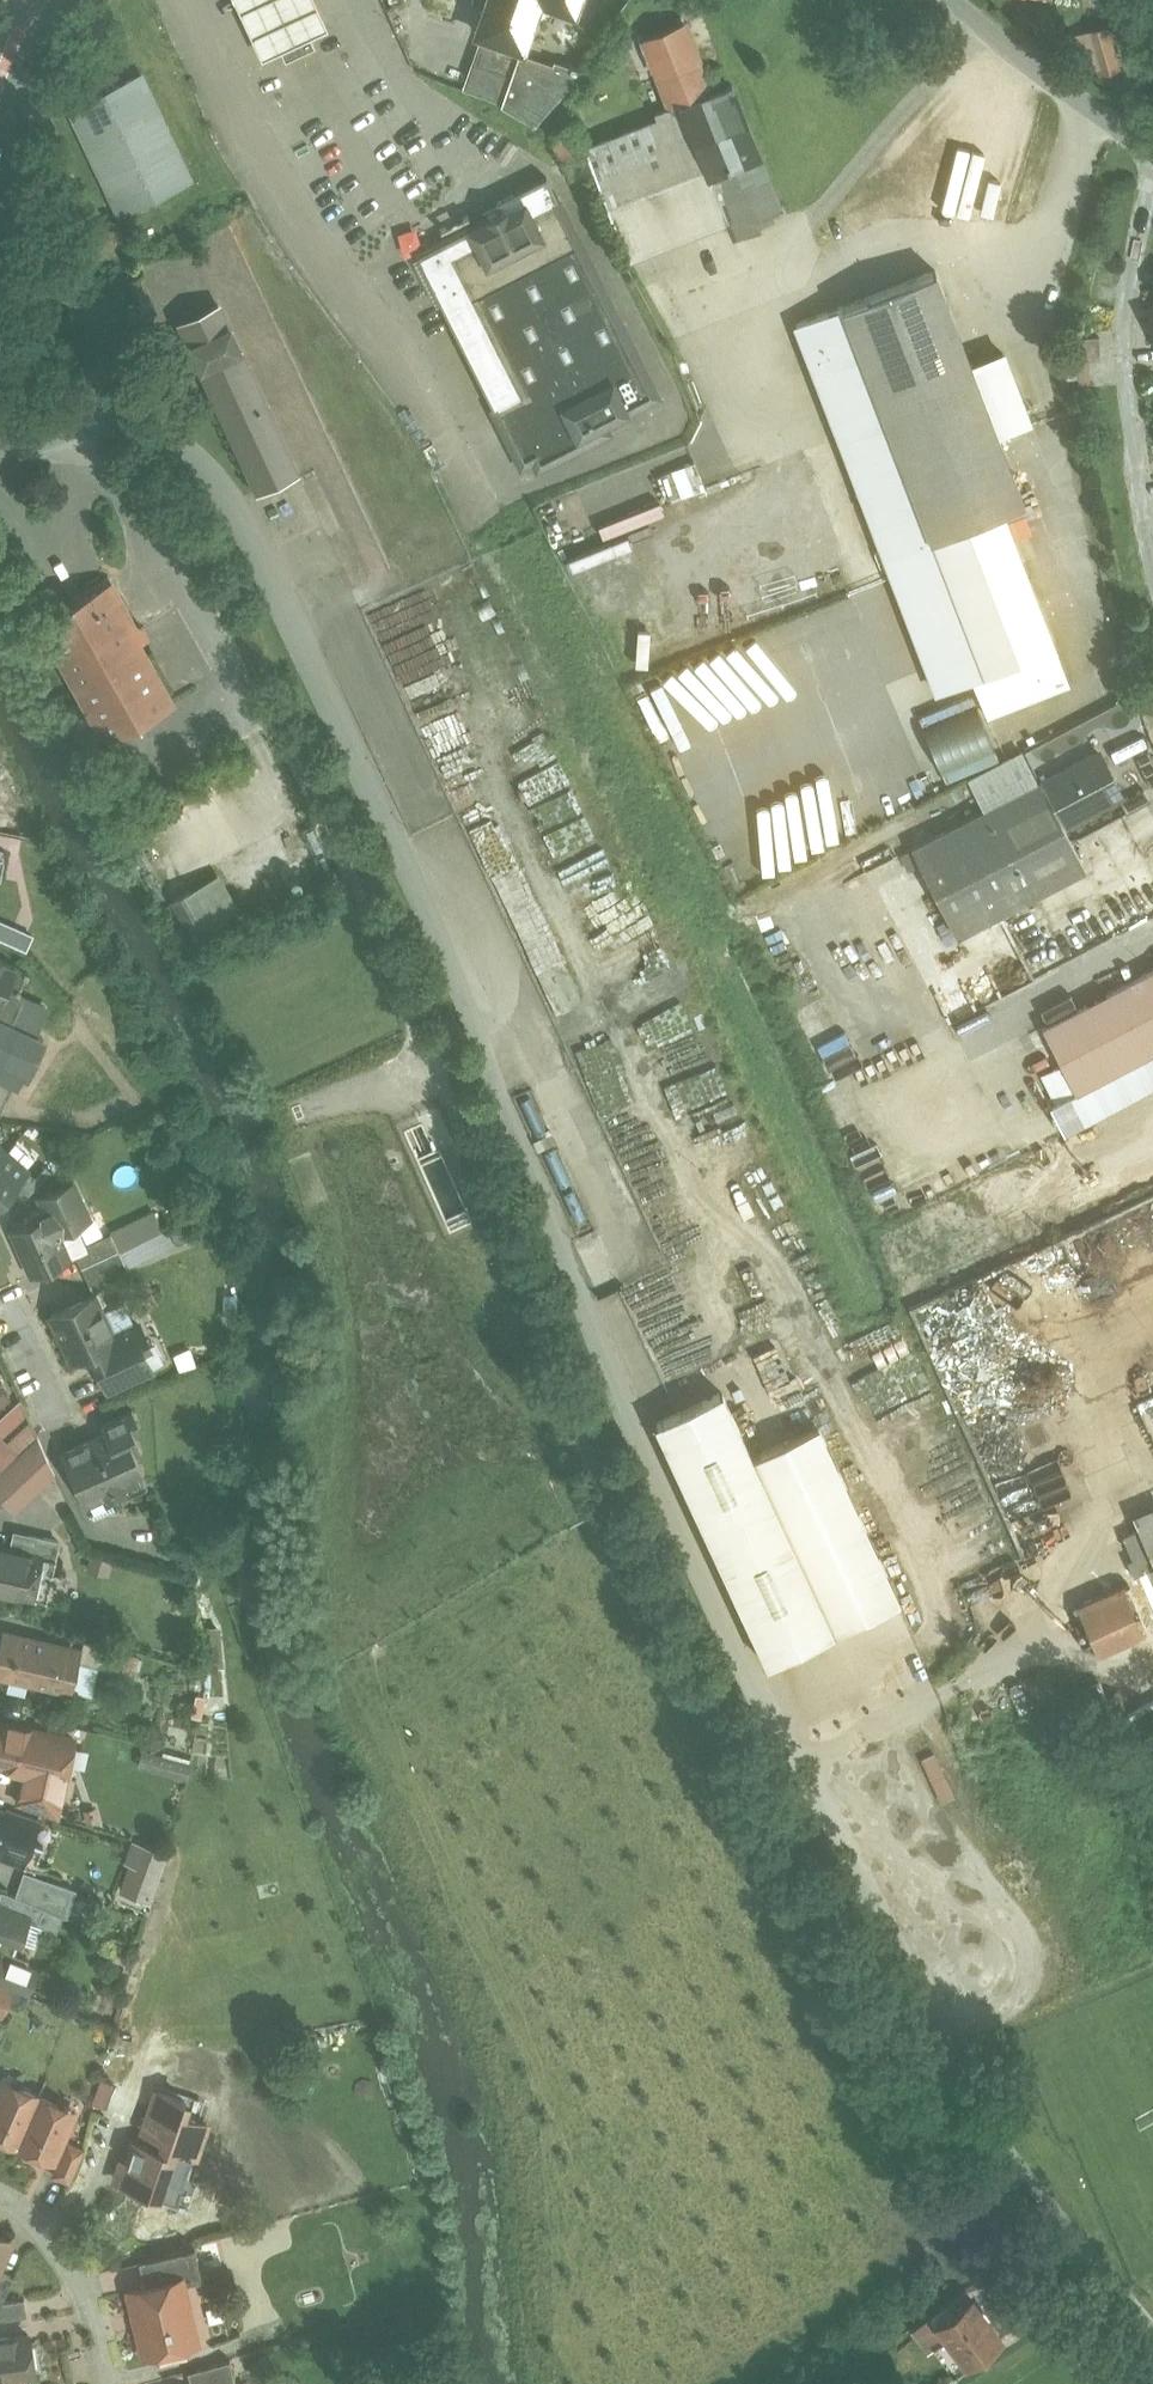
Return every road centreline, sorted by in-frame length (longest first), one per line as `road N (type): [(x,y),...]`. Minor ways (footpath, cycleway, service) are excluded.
road 1 (unclassified): [(1152,180),(1131,263),(1124,347),(1152,566)]
road 2 (unclassified): [(1152,153),(957,0)]
road 3 (residential): [(105,2383),(86,2301),(67,2265),(43,2233),(0,2199)]
road 4 (residential): [(0,1324),(20,1314),(56,1409)]

